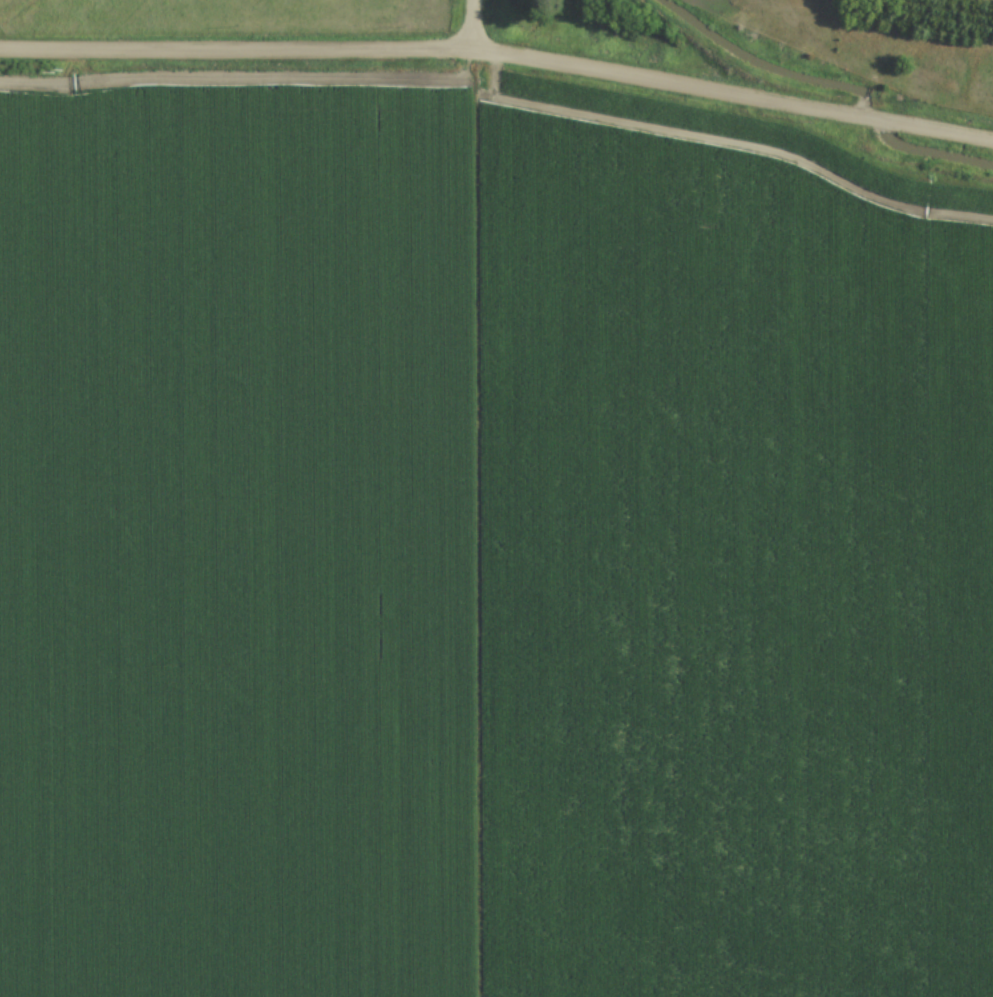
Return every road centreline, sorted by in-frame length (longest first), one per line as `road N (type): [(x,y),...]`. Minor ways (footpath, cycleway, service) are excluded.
road 1 (residential): [(992,139),(475,51),(0,50)]

